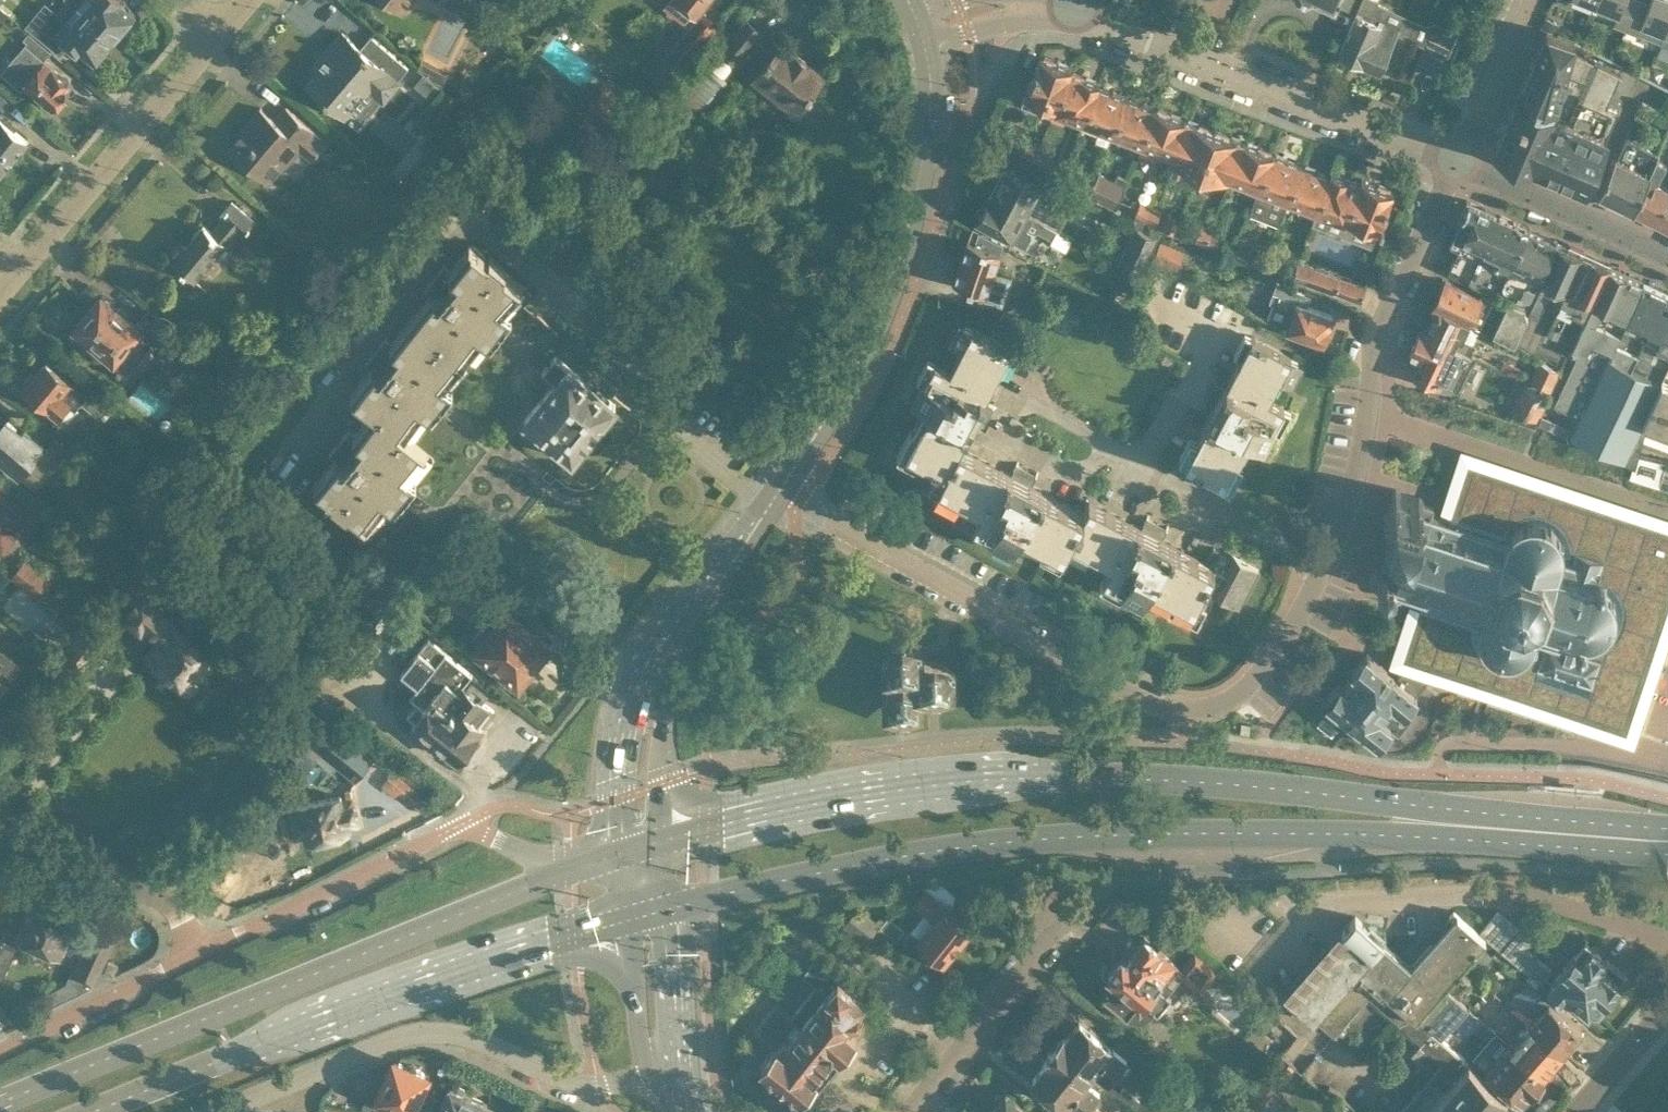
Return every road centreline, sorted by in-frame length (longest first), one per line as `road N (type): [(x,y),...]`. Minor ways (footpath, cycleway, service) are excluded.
road 1 (residential): [(1457,158),(1375,337),(1361,464),(1323,566),(1285,640),(1246,689),(1215,708),(1151,704),(796,498)]
road 2 (primary): [(1447,824),(1380,800),(1176,776),(1020,778),(924,787),(664,840)]
road 3 (primary): [(669,904),(880,858),(1130,830),(1378,834),(1447,824)]
road 4 (primary): [(573,870),(0,1096)]
road 5 (primary): [(99,1111),(484,961),(623,918)]
road 6 (tertiary): [(783,485),(843,393),(883,302),(931,129),(927,49)]
road 7 (unclassified): [(1457,158),(1075,6)]
road 8 (residential): [(290,1080),(411,1034),(451,1032),(579,1087),(602,1087)]
road 9 (residential): [(2,266),(207,28)]
road 10 (residential): [(467,821),(196,953)]
road 11 (residential): [(196,953),(171,906),(147,886),(0,821)]
road 12 (tertiary): [(661,687),(678,635),(783,485)]
road 13 (unclassified): [(1667,257),(1457,158)]
road 14 (residential): [(906,1111),(1048,934)]
road 15 (primary): [(1667,841),(1447,824)]
road 16 (residential): [(196,953),(0,1052)]
road 17 (tertiary): [(661,687),(621,740),(612,802),(615,856)]
road 18 (unclassified): [(1457,158),(1521,0)]
road 19 (tertiary): [(662,1059),(676,1032),(669,904)]
road 20 (unclassified): [(927,49),(1075,6)]
road 21 (tertiary): [(664,840),(661,687)]
road 22 (tertiary): [(623,918),(643,1041),(662,1059)]
road 23 (residential): [(1577,1111),(1667,1009)]

